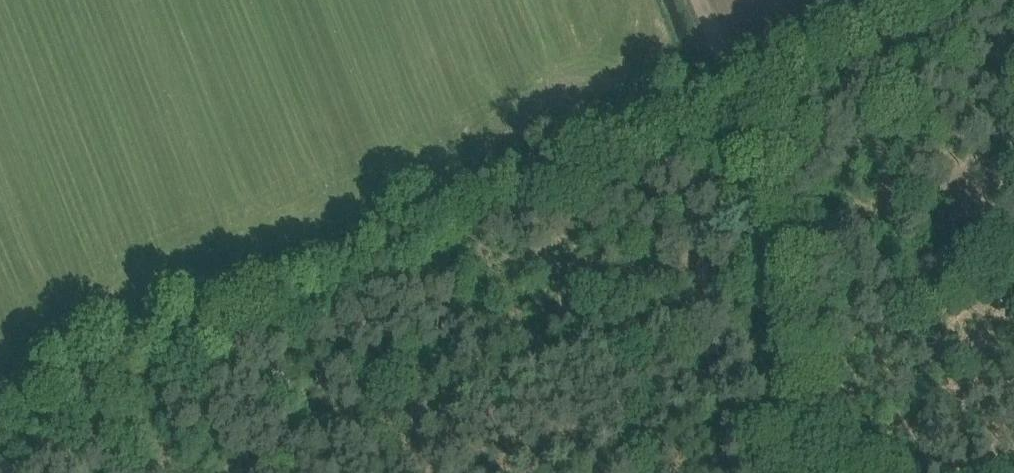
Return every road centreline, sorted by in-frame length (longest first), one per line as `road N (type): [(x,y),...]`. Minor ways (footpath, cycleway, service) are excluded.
road 1 (track): [(73,370),(691,95)]
road 2 (track): [(744,115),(812,472)]
road 3 (track): [(737,76),(910,0)]

